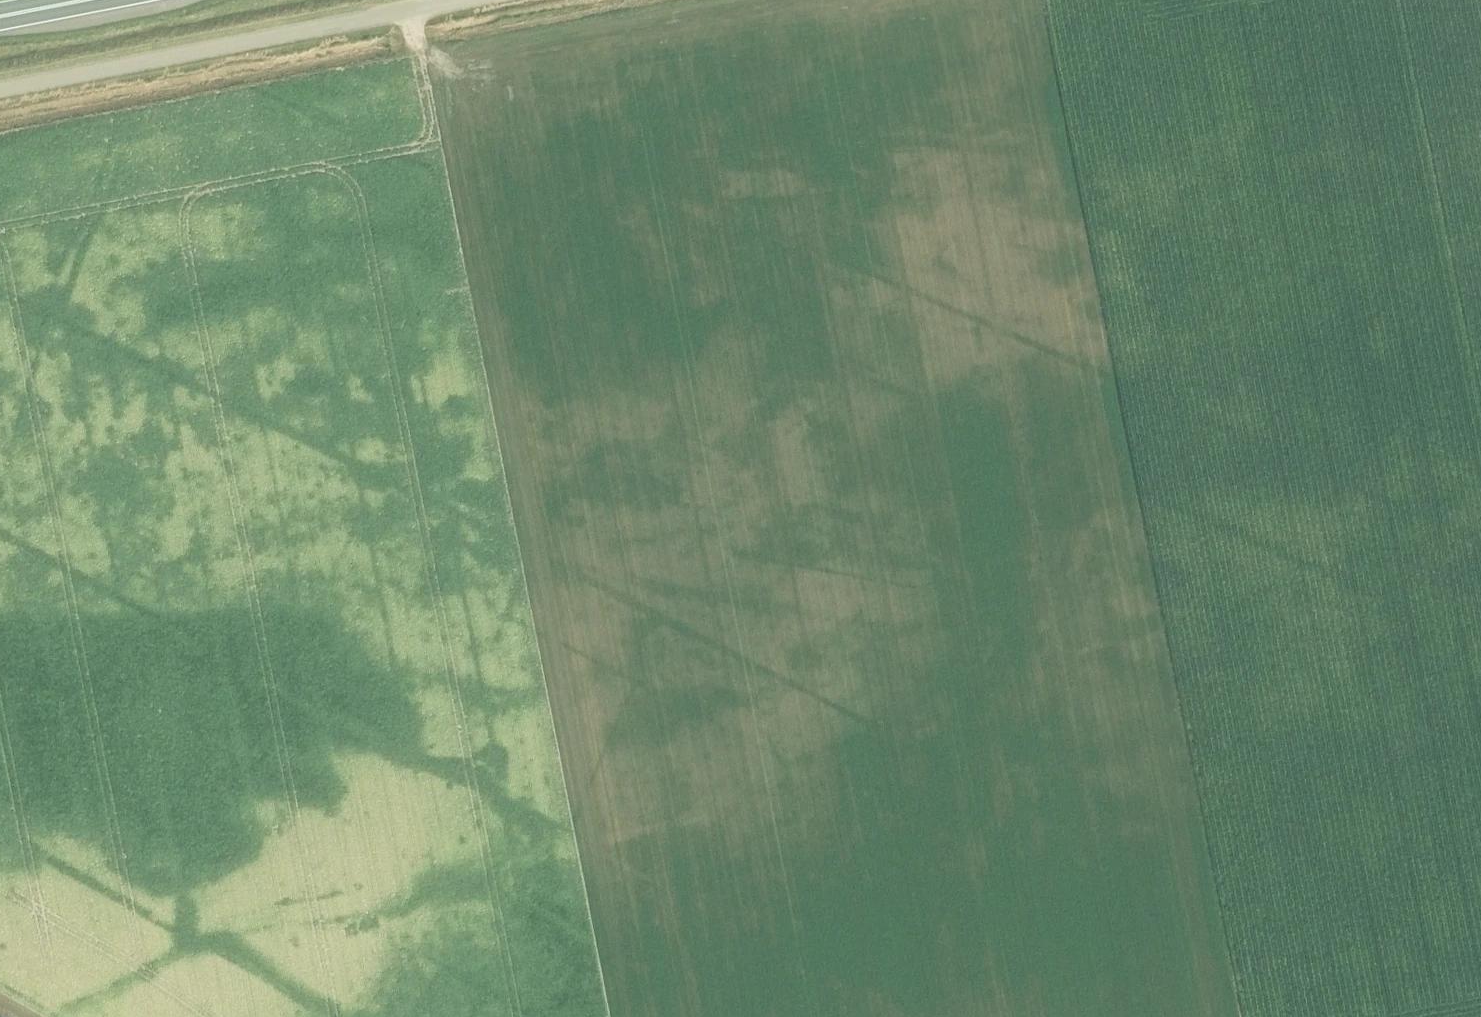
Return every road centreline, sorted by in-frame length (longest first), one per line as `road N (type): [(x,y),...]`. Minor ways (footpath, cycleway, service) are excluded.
road 1 (unclassified): [(0,88),(460,0)]

